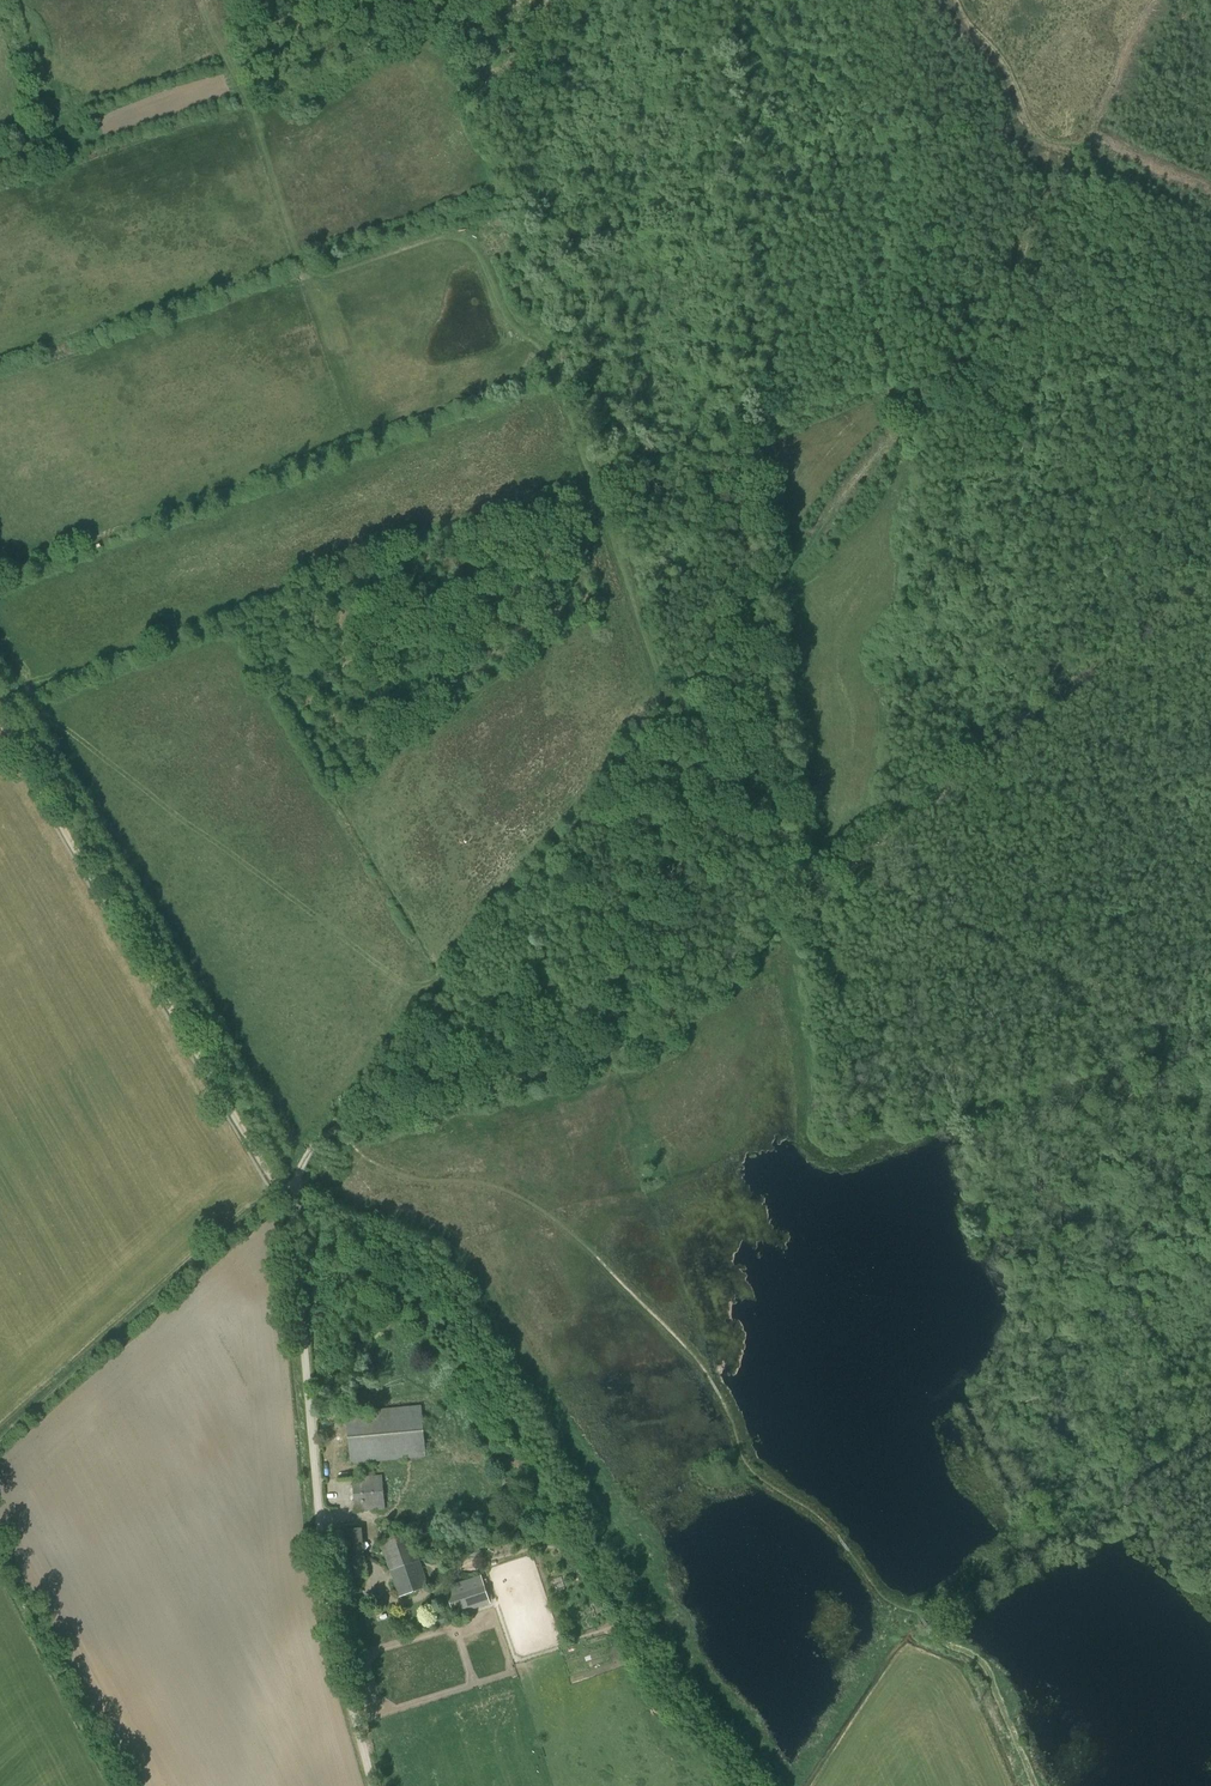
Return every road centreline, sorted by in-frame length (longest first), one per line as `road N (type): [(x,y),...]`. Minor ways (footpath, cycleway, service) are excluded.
road 1 (unclassified): [(371,1785),(328,1614),(294,1212),(282,1190)]
road 2 (track): [(282,1190),(0,721)]
road 3 (track): [(282,1190),(0,1441)]

